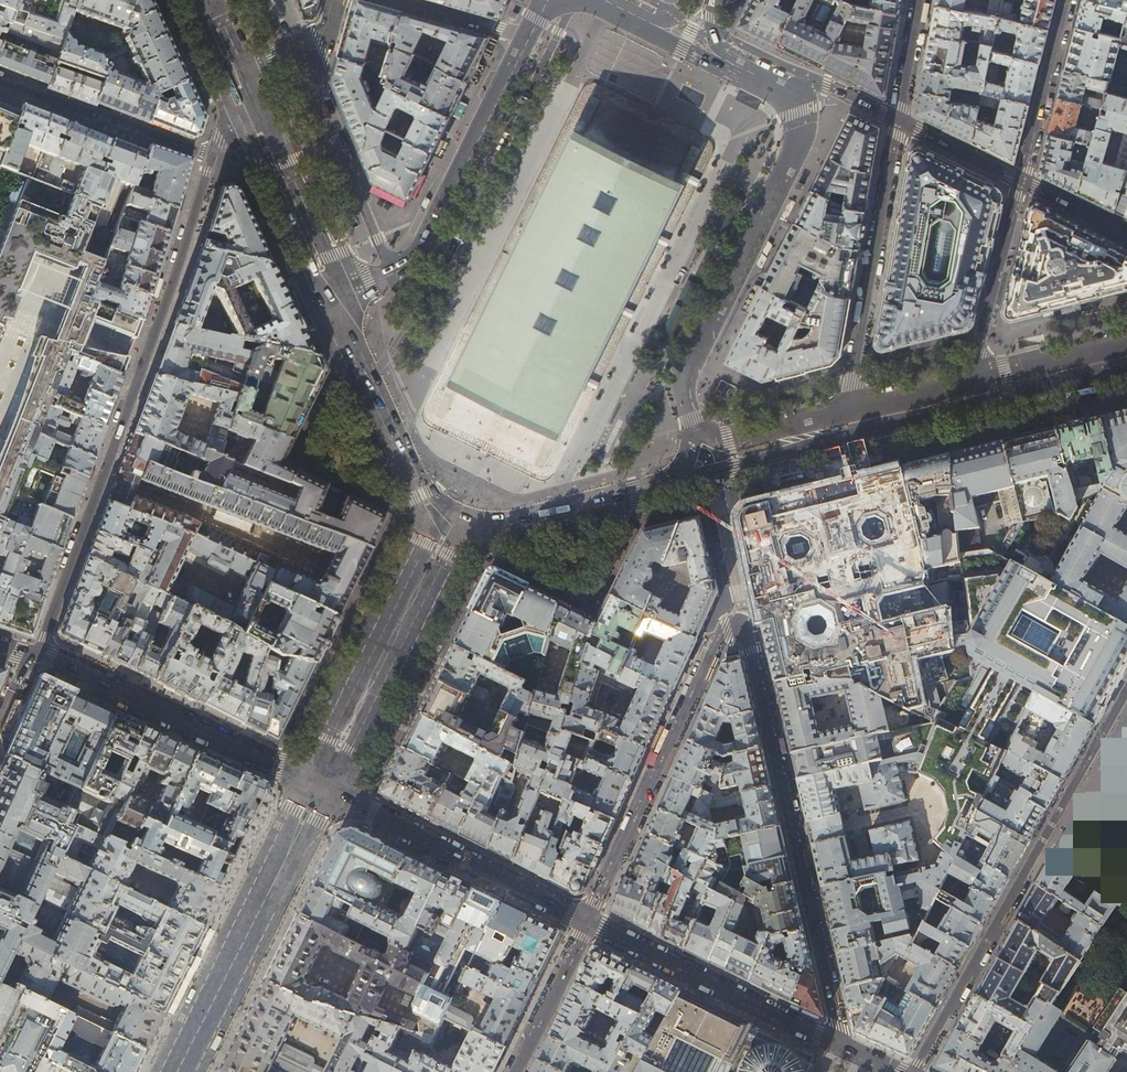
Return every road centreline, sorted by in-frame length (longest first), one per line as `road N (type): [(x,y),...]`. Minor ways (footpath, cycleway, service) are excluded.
road 1 (residential): [(588,920),(726,625),(742,612),(799,837),(839,1045)]
road 2 (residential): [(213,158),(36,656)]
road 3 (residential): [(1126,693),(913,1071)]
road 4 (primary): [(670,488),(690,446),(683,382),(799,145),(798,98)]
road 5 (primary): [(523,35),(406,265),(342,298)]
road 6 (primary): [(178,1071),(322,784)]
road 7 (tertiary): [(36,656),(322,784)]
road 8 (residential): [(851,424),(898,119)]
road 9 (residential): [(322,784),(588,920)]
road 10 (primary): [(322,784),(451,518)]
road 11 (residential): [(588,920),(839,1045)]
road 12 (primary): [(342,298),(337,329),(388,439),(411,485),(451,518)]
road 13 (primary): [(451,518),(489,532),(670,488)]
road 14 (residential): [(213,158),(0,82)]
road 15 (residential): [(1022,180),(966,395)]
road 16 (primary): [(342,298),(252,97)]
road 17 (primary): [(670,488),(842,440),(851,424)]
road 18 (residential): [(1067,0),(1022,180)]
road 19 (primary): [(798,98),(664,38),(647,18)]
road 20 (residential): [(515,1071),(588,920)]
road 21 (primary): [(966,395),(1126,356)]
road 22 (residential): [(1022,180),(898,119)]
road 23 (residential): [(239,69),(330,31),(340,0)]
road 24 (unclassified): [(404,0),(523,35)]
road 25 (residential): [(898,119),(919,0)]

